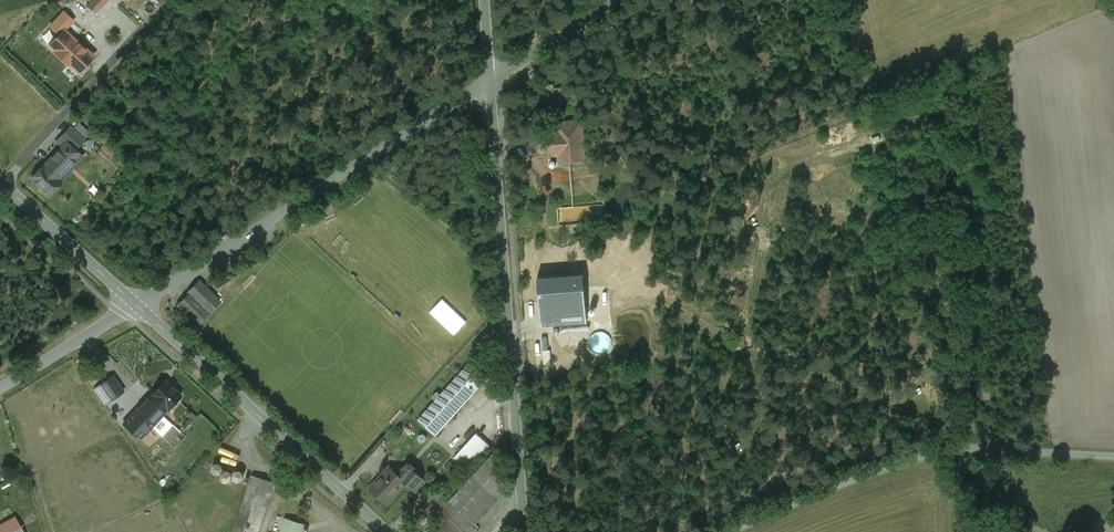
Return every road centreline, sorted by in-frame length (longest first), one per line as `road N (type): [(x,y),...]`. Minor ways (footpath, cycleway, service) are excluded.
road 1 (tertiary): [(524,531),(490,77)]
road 2 (unclassified): [(490,77),(136,305)]
road 3 (unclassified): [(730,531),(945,451),(1113,456)]
road 4 (tertiary): [(387,531),(136,305)]
road 5 (tertiary): [(136,305),(0,182)]
road 6 (unclassified): [(136,305),(0,389)]
road 7 (unclassified): [(617,0),(490,77)]

